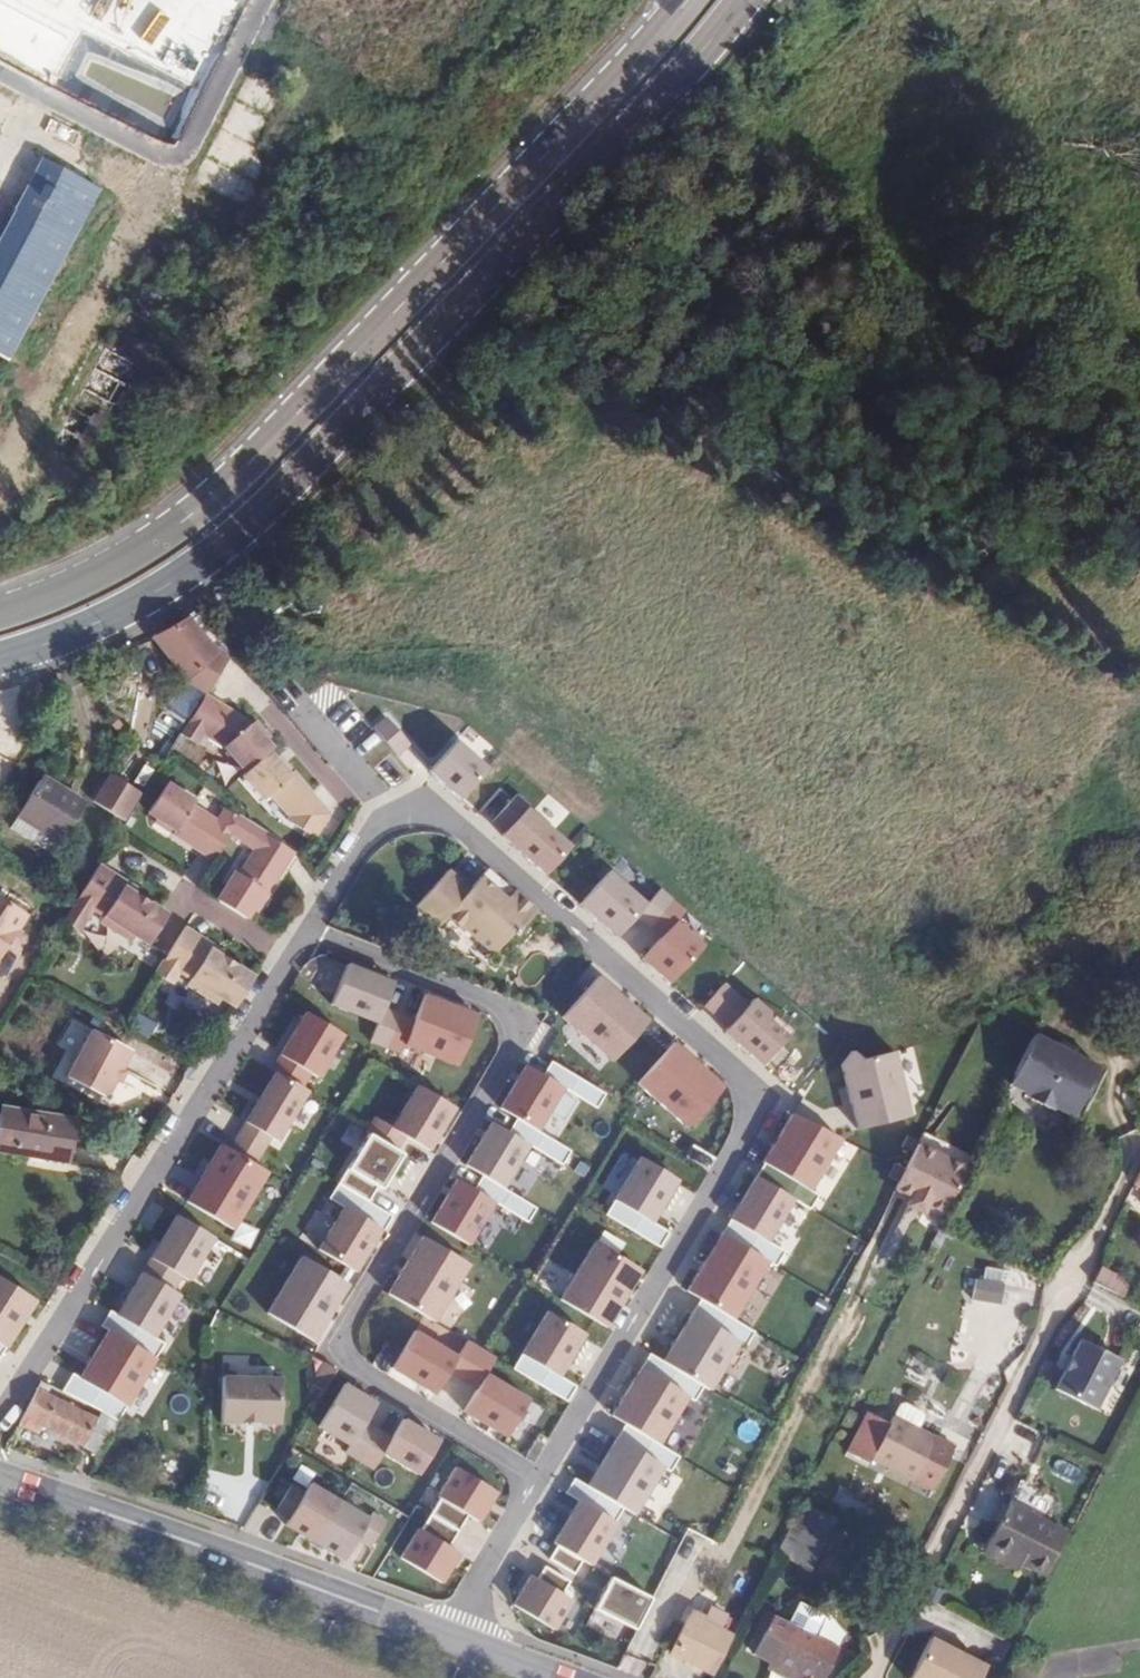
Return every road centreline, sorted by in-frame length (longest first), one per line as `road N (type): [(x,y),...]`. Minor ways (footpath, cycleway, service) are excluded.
road 1 (residential): [(304,930),(370,824),(454,813),(730,1060),(752,1101),(743,1139),(541,1477)]
road 2 (secondary): [(0,658),(139,603),(230,540),(704,52),(743,0)]
road 3 (secondary): [(685,0),(241,477),(114,568),(0,612)]
road 4 (residential): [(304,930),(502,1009),(514,1027),(509,1057),(348,1325),(346,1349),(366,1373),(541,1477)]
road 5 (residential): [(0,1415),(304,930)]
road 6 (residential): [(460,1642),(0,1476)]

